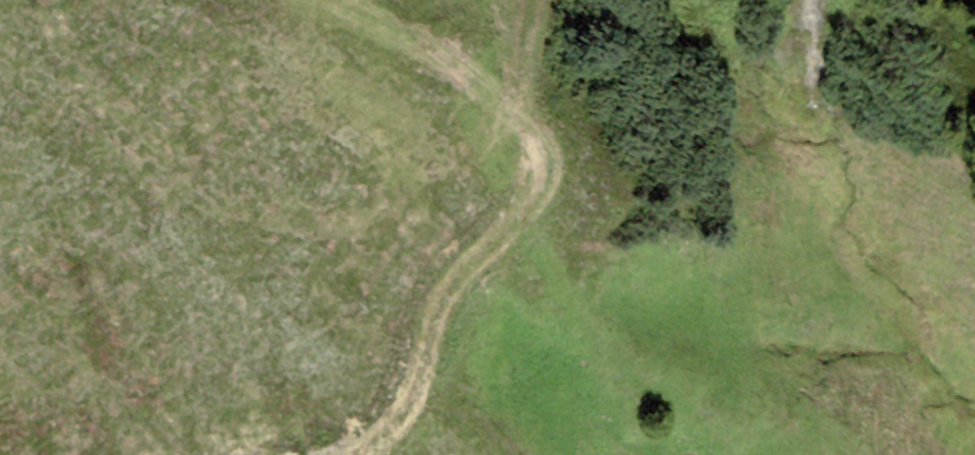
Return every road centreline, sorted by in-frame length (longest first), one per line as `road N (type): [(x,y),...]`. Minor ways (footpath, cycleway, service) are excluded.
road 1 (track): [(334,0),(422,44),(520,121),(543,143),(550,181),(533,210),(445,295),(403,418),(359,454)]
road 2 (track): [(520,121),(533,0)]

